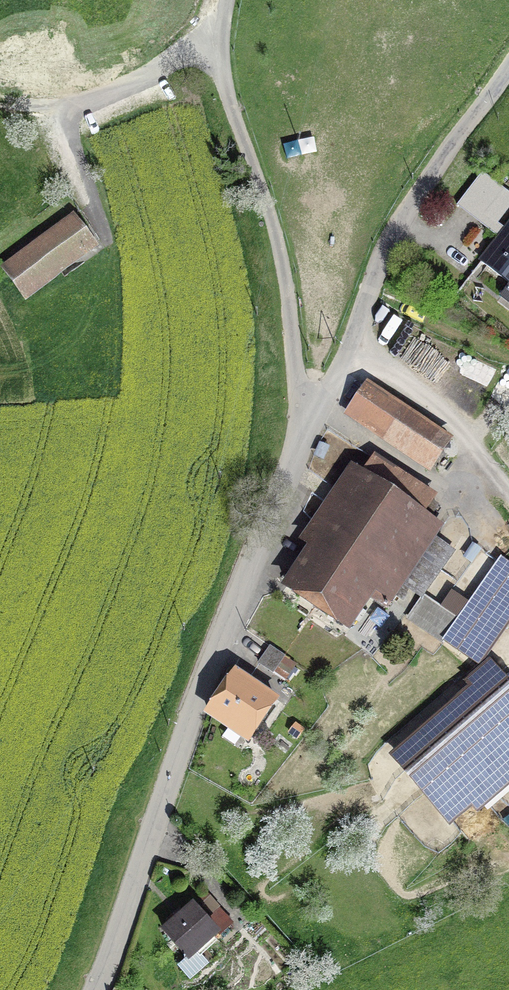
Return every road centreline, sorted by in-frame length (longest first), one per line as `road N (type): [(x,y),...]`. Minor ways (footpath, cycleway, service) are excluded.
road 1 (residential): [(97,989),(232,621),(300,466)]
road 2 (unclassified): [(300,466),(282,265),(224,80),(227,0)]
road 3 (residential): [(300,466),(392,242),(508,68)]

